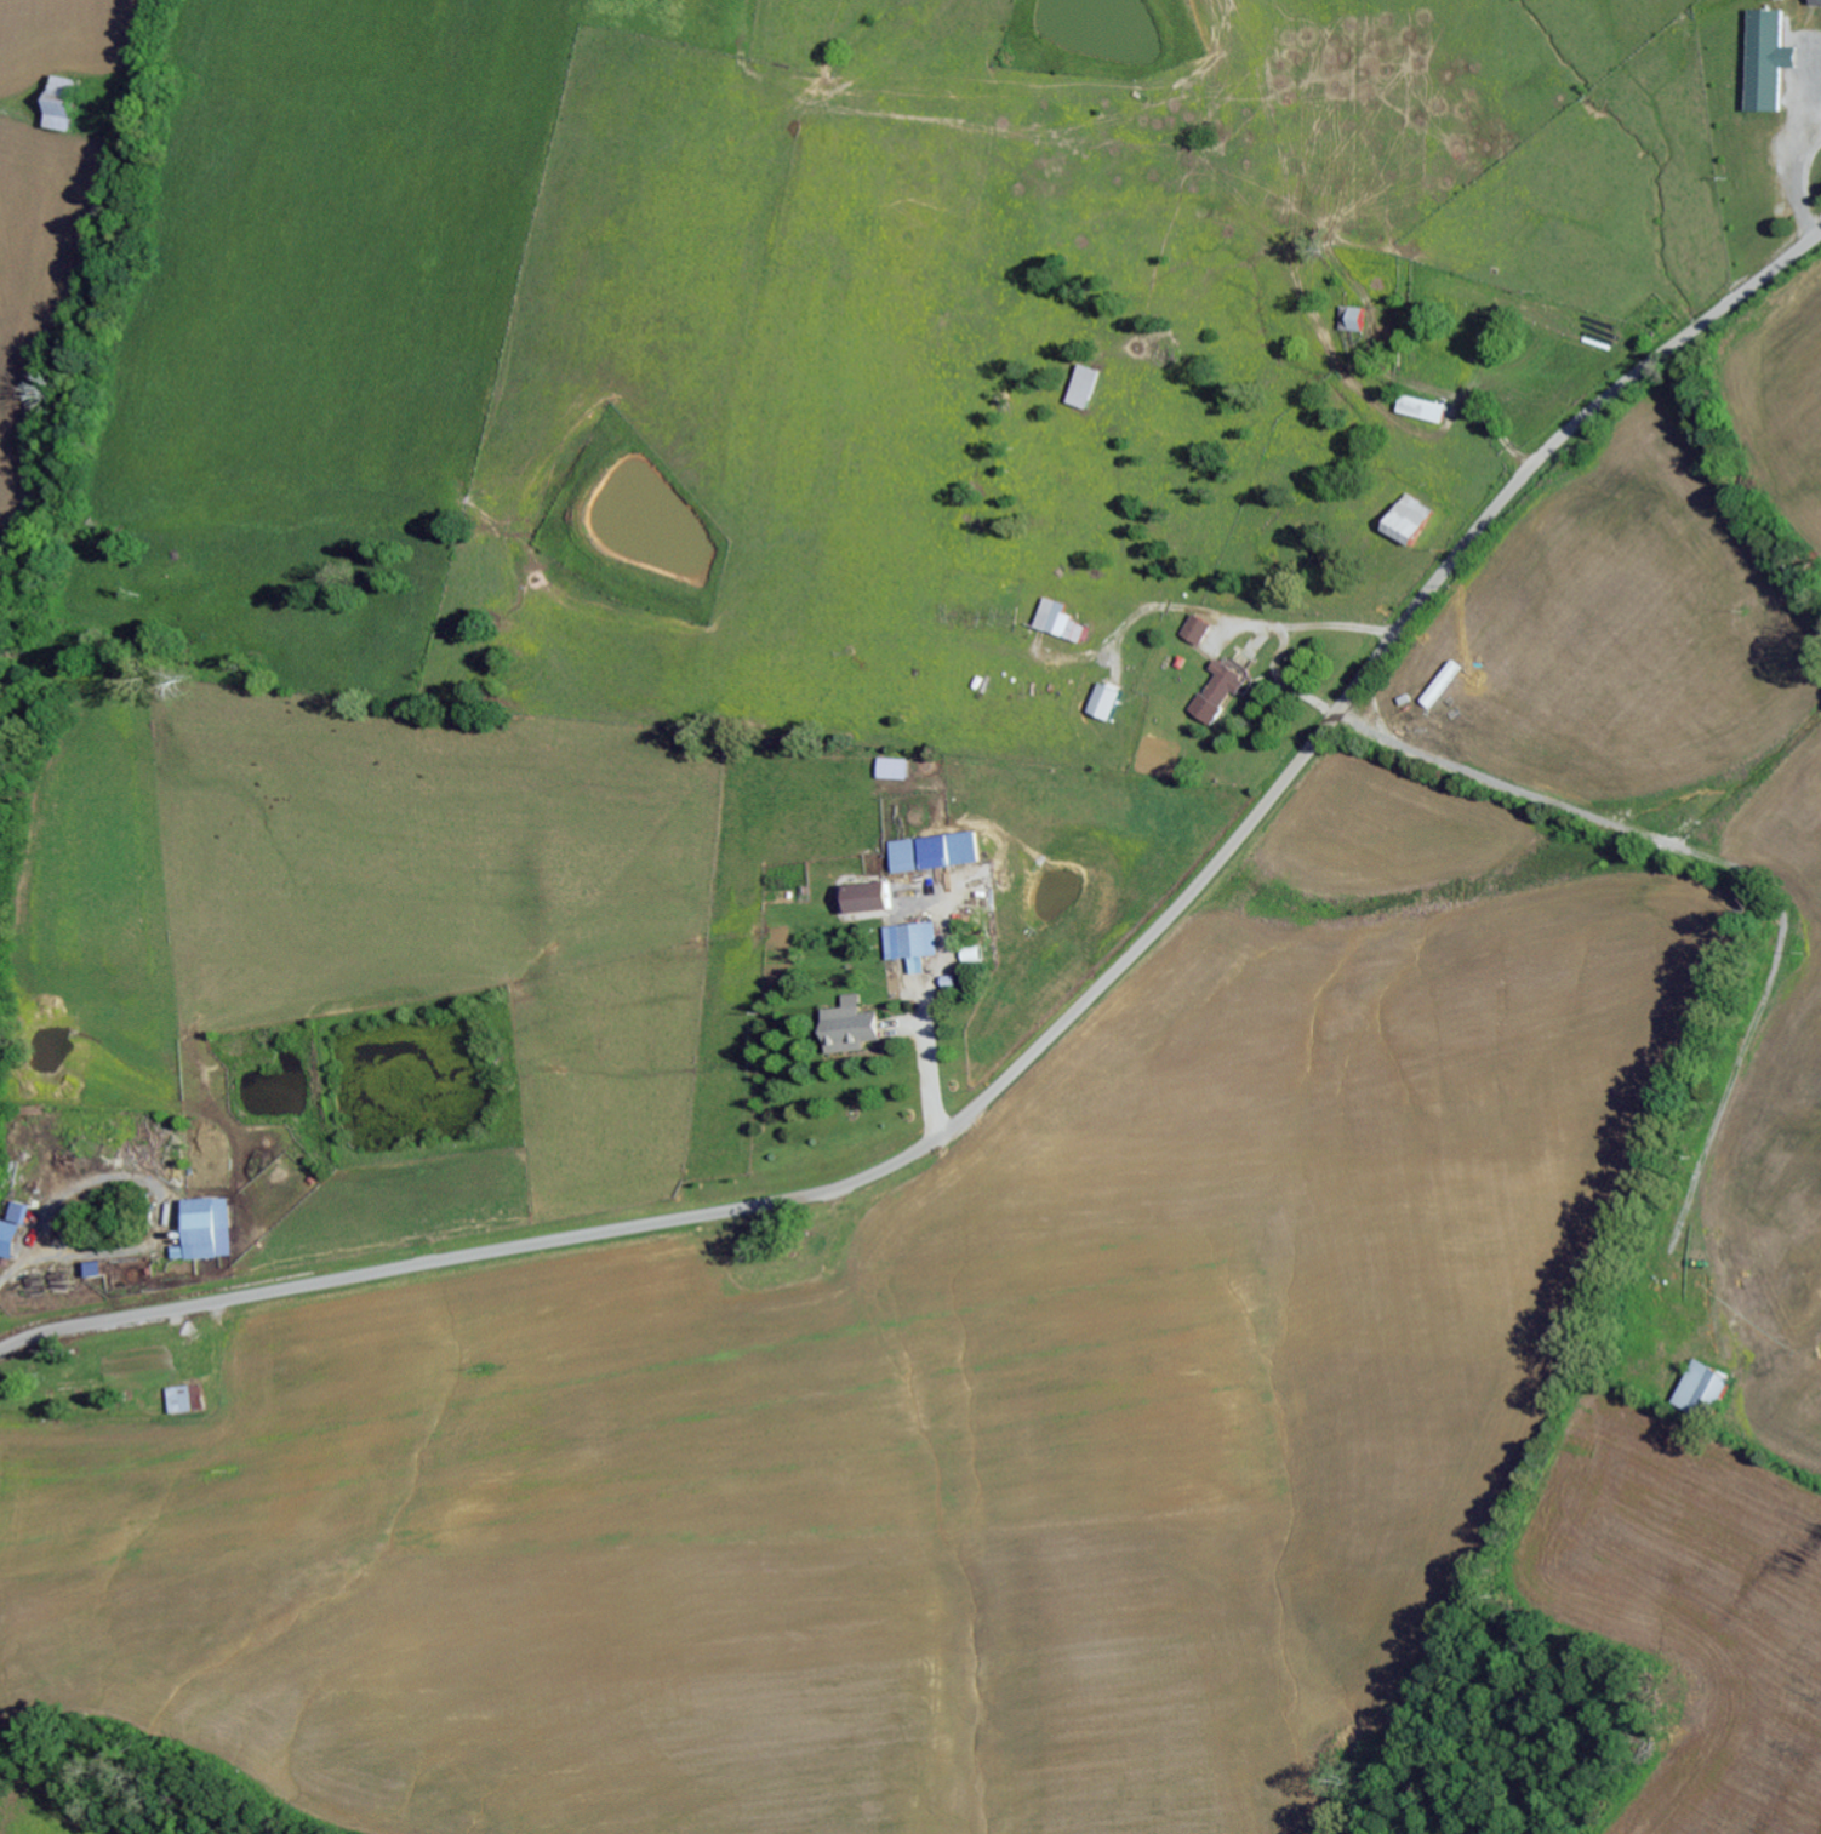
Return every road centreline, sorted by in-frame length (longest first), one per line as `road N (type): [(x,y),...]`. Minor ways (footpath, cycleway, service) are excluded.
road 1 (residential): [(0,1351),(59,1331),(780,1204),(847,1185),(940,1138),(999,1090),(1188,901),(1549,451),(1820,234)]

